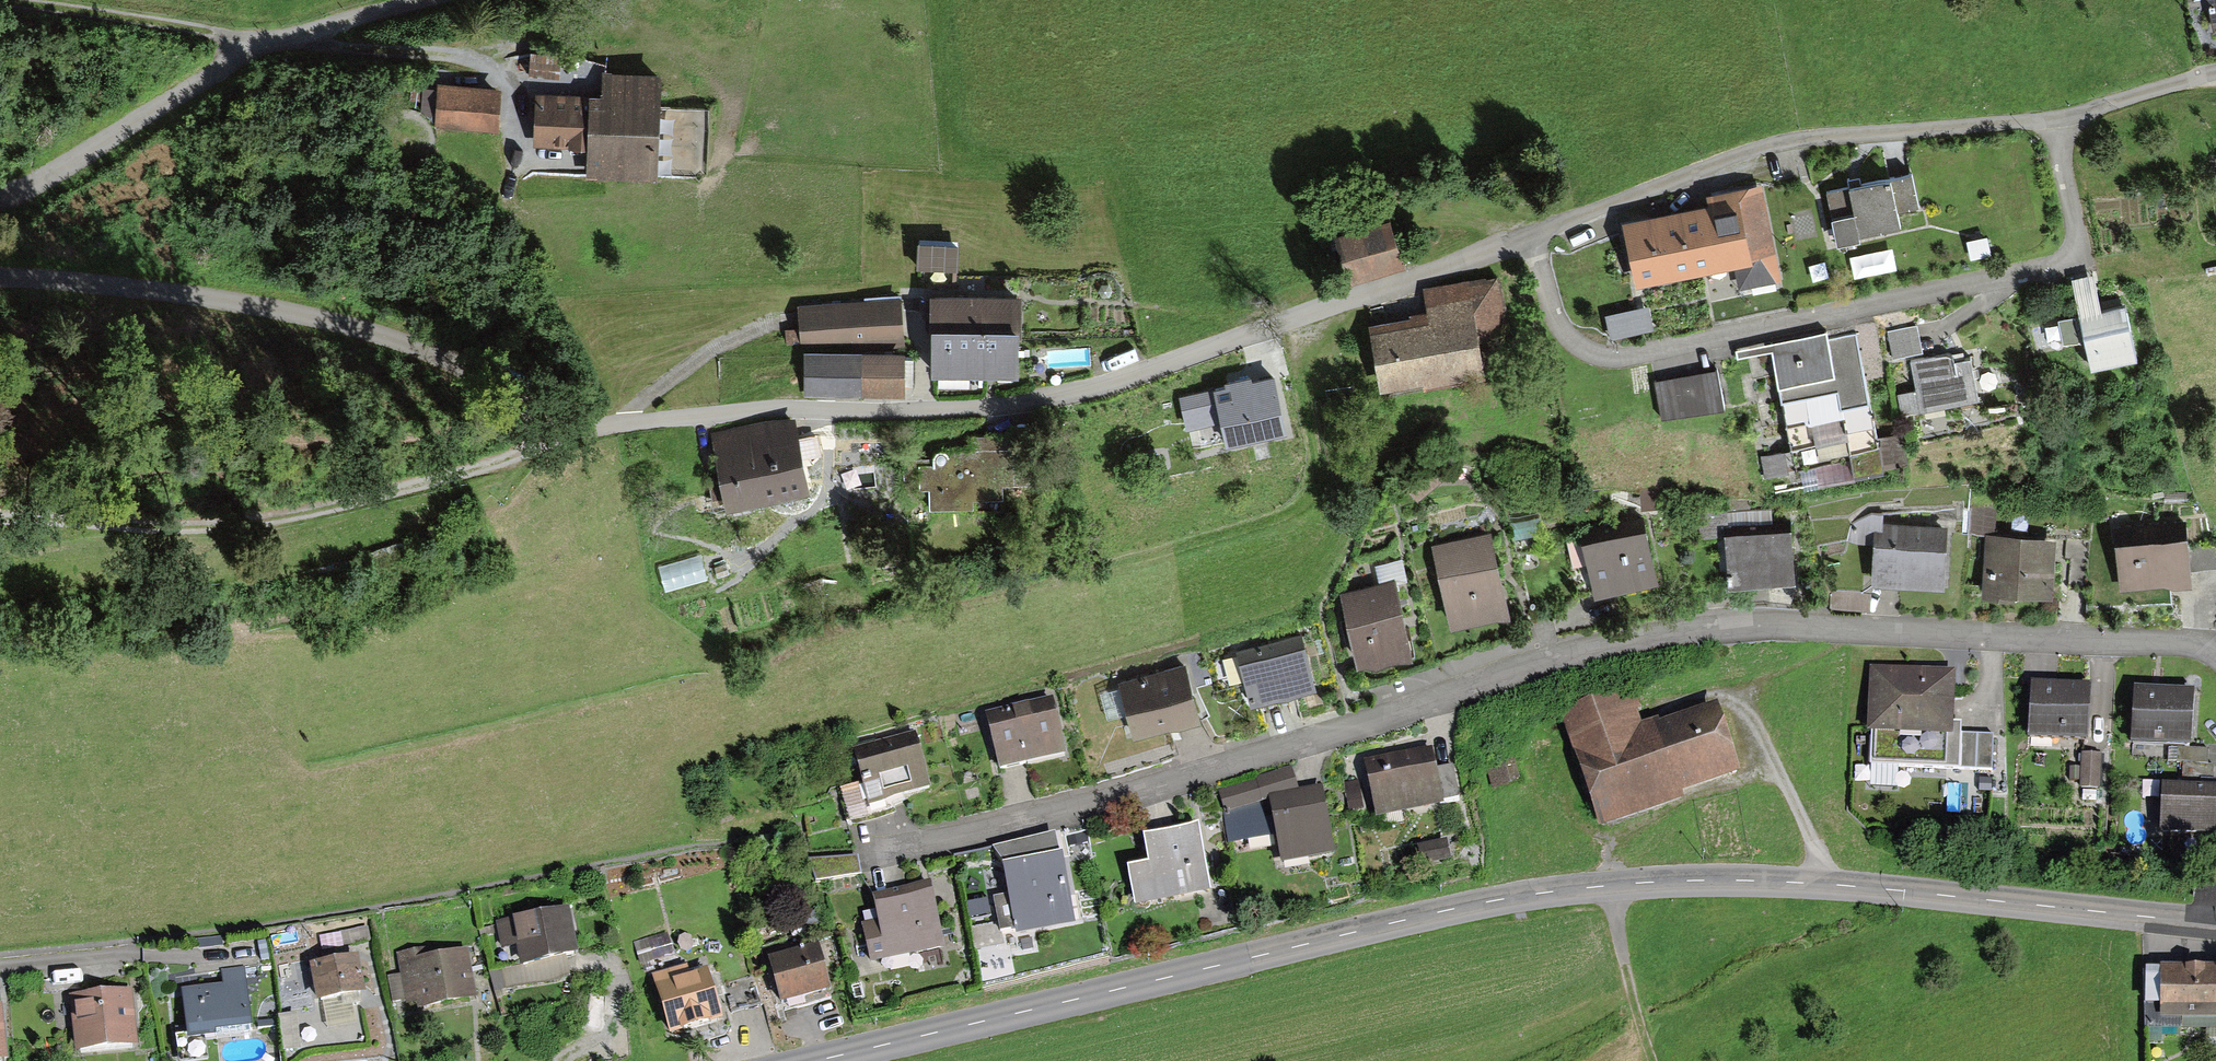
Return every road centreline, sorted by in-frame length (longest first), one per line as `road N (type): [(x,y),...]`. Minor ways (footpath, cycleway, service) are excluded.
road 1 (secondary): [(2215,923),(1831,884),(1669,881),(1574,889),(1425,915),(815,1060)]
road 2 (residential): [(860,851),(1670,629),(1764,624),(2178,641),(2215,652)]
road 3 (residential): [(1296,317),(1048,397),(890,409),(749,405),(599,427),(382,324),(178,288),(0,276)]
road 4 (track): [(116,952),(440,897),(794,821),(809,850),(860,851)]
road 5 (residential): [(1530,237),(1556,317),(1599,356),(1715,341),(2066,261),(2075,241),(2053,121)]
road 6 (residential): [(1296,317),(1329,461),(1245,515),(864,611)]
road 7 (track): [(0,521),(222,528),(333,509),(599,427)]
road 8 (residential): [(2053,121),(1780,141),(1530,237)]
road 9 (residential): [(409,0),(239,46),(114,131),(0,189)]
road 10 (residential): [(1530,237),(1296,317)]
road 11 (track): [(1610,886),(1653,1060)]
road 12 (residential): [(2215,74),(2053,121)]

